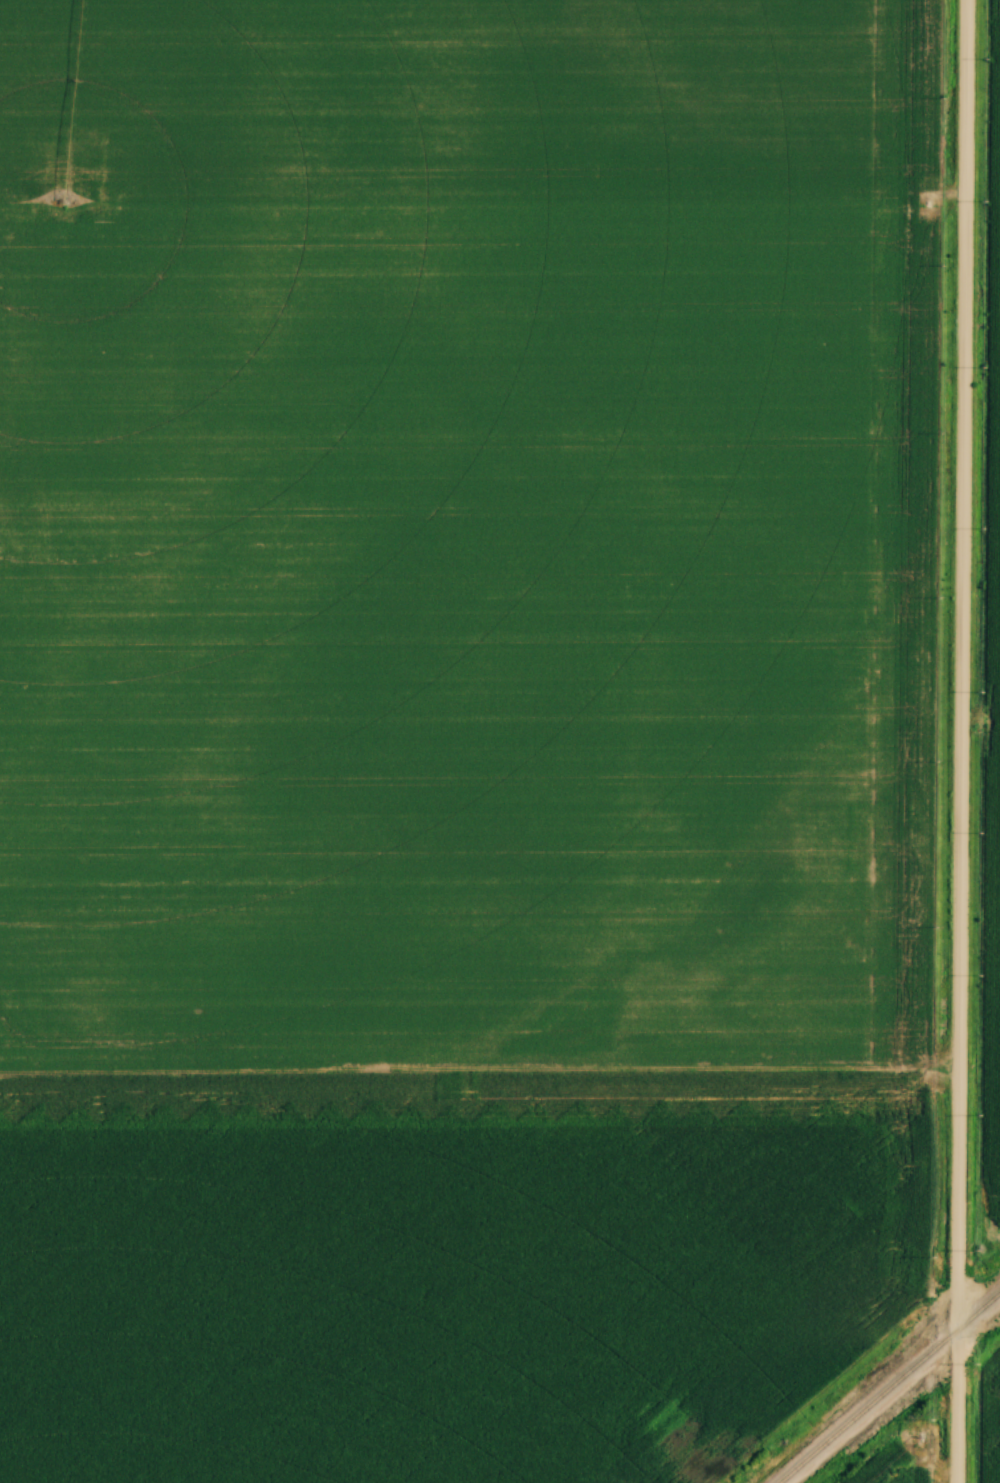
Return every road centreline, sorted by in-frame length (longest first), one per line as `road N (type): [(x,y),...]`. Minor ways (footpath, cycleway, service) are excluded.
road 1 (residential): [(956,1482),(968,0)]

